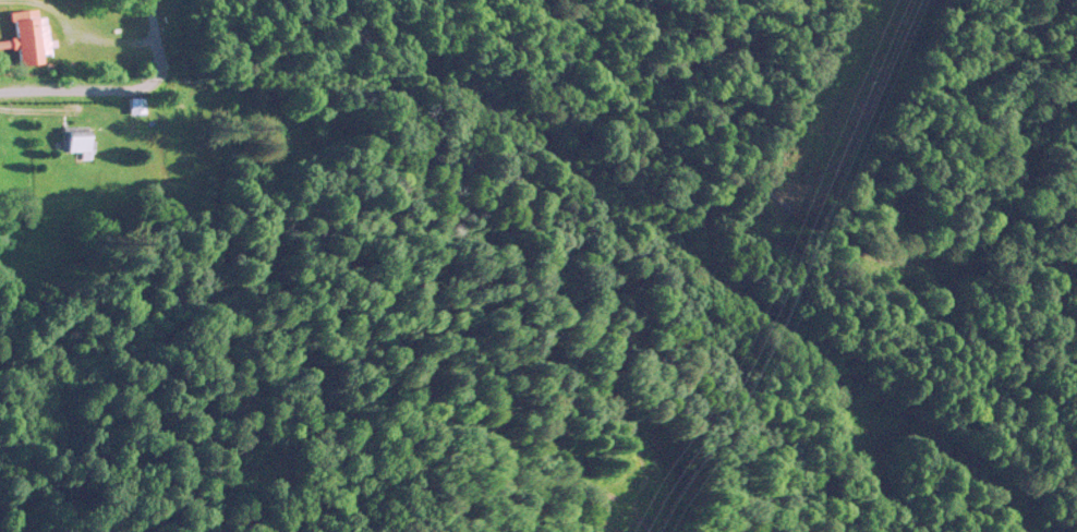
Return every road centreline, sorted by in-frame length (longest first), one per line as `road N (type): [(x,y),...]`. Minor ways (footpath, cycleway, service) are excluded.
road 1 (residential): [(0,89),(144,85),(160,55),(152,0)]

